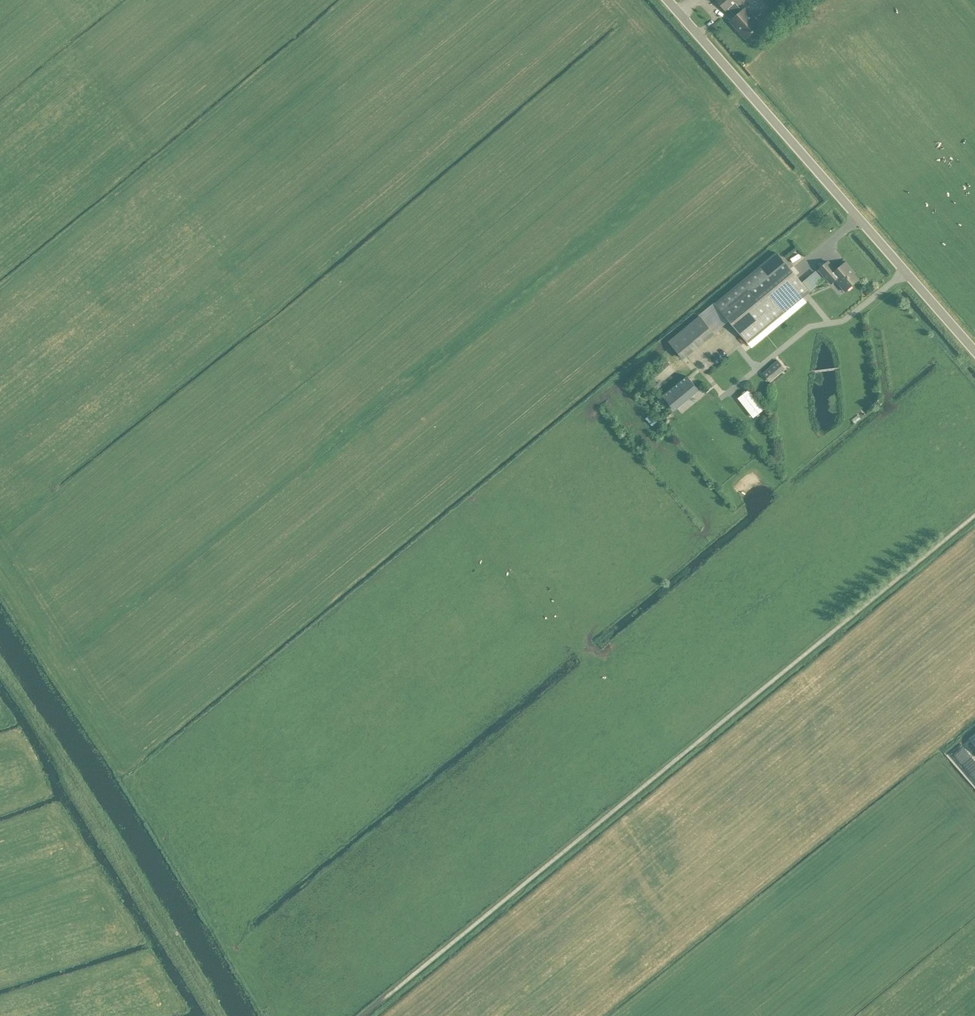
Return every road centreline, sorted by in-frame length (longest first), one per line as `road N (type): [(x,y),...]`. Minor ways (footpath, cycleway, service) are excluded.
road 1 (tertiary): [(974,353),(666,0)]

